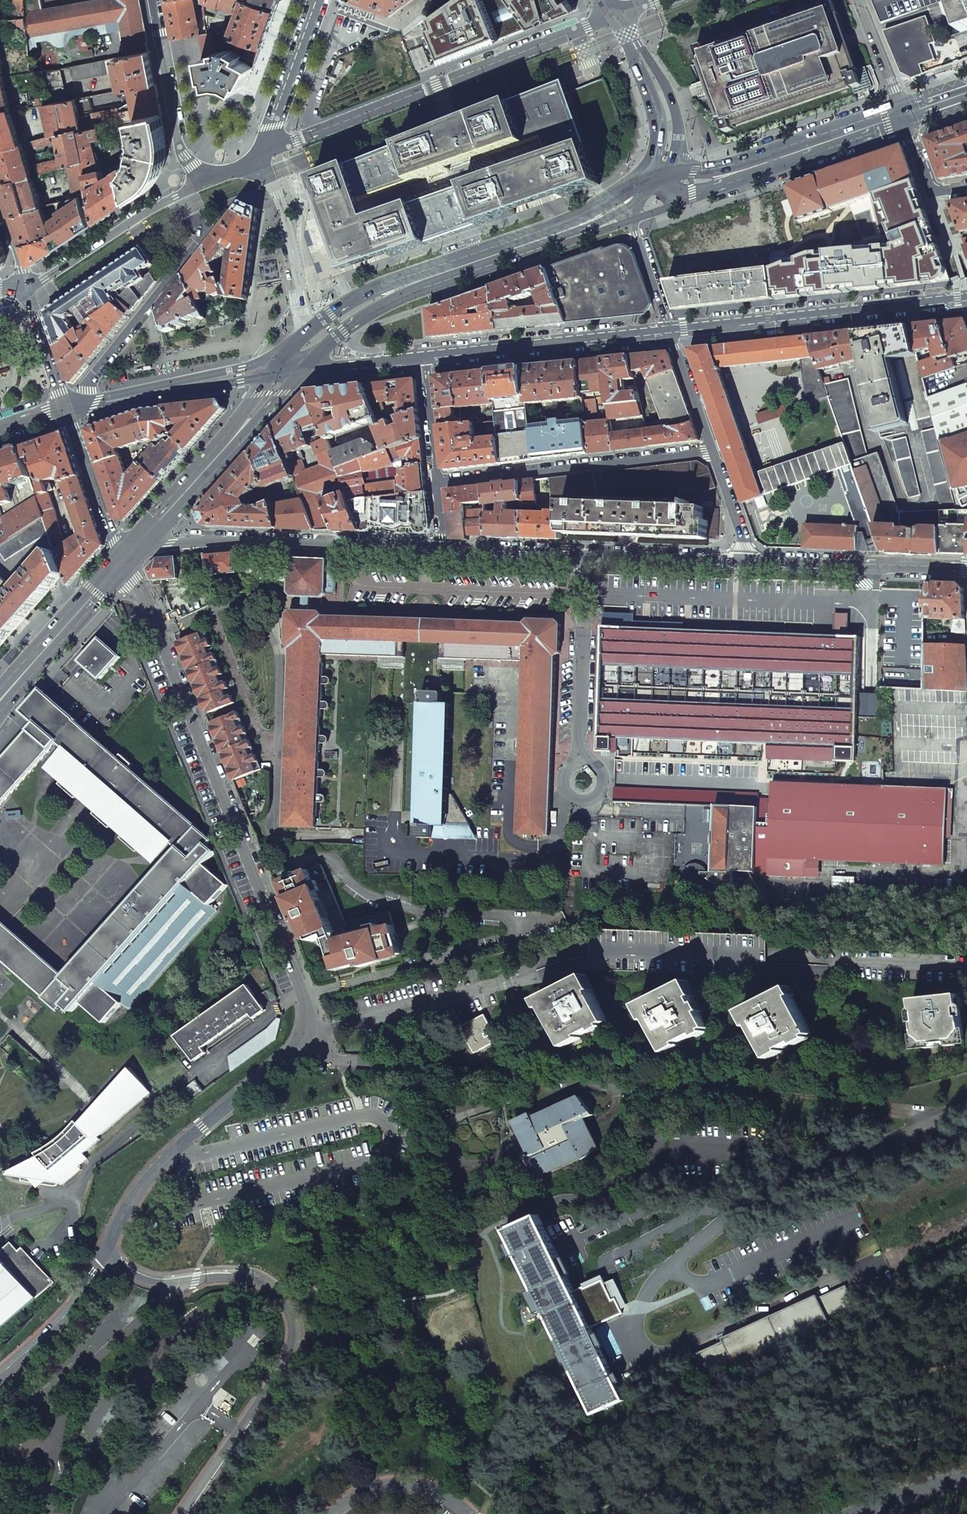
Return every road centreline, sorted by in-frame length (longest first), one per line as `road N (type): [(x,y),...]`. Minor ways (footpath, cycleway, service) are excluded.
road 1 (residential): [(111,1247),(143,1186),(309,1035),(300,988),(123,560)]
road 2 (residential): [(111,1247),(143,1277),(242,1277),(263,1283),(289,1308),(289,1352),(182,1513)]
road 3 (residential): [(615,17),(252,160)]
road 4 (residential): [(442,550),(751,562)]
road 5 (residential): [(148,533),(169,544),(227,539),(442,550)]
road 6 (secondary): [(671,329),(966,298)]
road 7 (residential): [(68,408),(89,390),(222,216),(206,173)]
road 8 (residential): [(712,448),(436,482)]
road 9 (secondary): [(903,116),(642,195)]
road 10 (secondary): [(424,357),(671,329)]
road 11 (secondary): [(642,195),(411,284)]
road 12 (residential): [(68,408),(288,367)]
road 13 (secondary): [(288,367),(148,533)]
road 14 (residential): [(751,562),(966,571)]
road 15 (residential): [(206,173),(24,286)]
road 16 (secondary): [(615,17),(670,121),(667,154),(642,195)]
road 17 (residential): [(206,173),(177,146),(151,0)]
road 18 (secondary): [(0,702),(123,560)]
road 19 (residential): [(310,330),(282,202),(252,160)]
road 20 (residential): [(252,160),(265,144),(319,0)]
road 21 (residential): [(0,1372),(57,1326),(111,1247)]
road 22 (residential): [(68,408),(123,560)]
road 23 (secondary): [(288,367),(411,284)]
road 24 (residential): [(333,1513),(352,1498),(399,1486),(466,1513)]
road 25 (residential): [(642,195),(639,235),(671,329)]
road 26 (secondary): [(288,367),(424,357)]
road 27 (residential): [(24,286),(68,408)]
road 28 (residential): [(671,329),(712,448)]
road 29 (residential): [(436,482),(424,357)]
road 30 (residential): [(859,0),(903,116)]
road 31 (residential): [(712,448),(751,562)]

